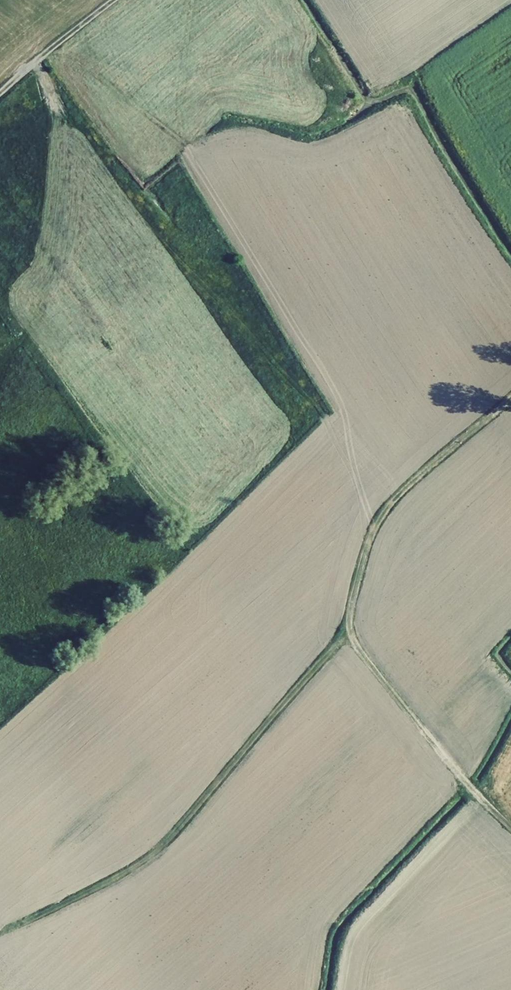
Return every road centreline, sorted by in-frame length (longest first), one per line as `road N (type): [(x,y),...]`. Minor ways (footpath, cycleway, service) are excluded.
road 1 (track): [(0,937),(100,886),(180,821),(348,630),(372,520),(510,402)]
road 2 (track): [(510,829),(348,630)]
road 3 (track): [(0,92),(99,0)]

